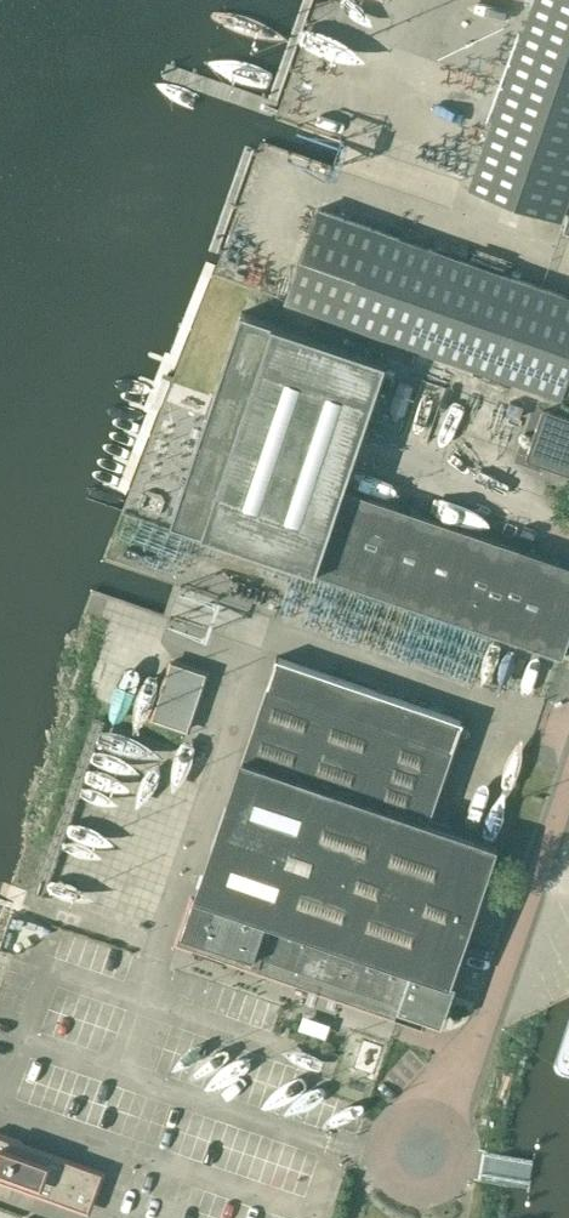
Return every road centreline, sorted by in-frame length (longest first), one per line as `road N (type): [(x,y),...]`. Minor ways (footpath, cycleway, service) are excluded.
road 1 (unclassified): [(431,1114),(482,1034),(568,789)]
road 2 (unclassified): [(431,1114),(407,1114),(381,1138),(379,1164),(405,1192),(442,1188),(458,1168),(459,1142),(444,1120)]

